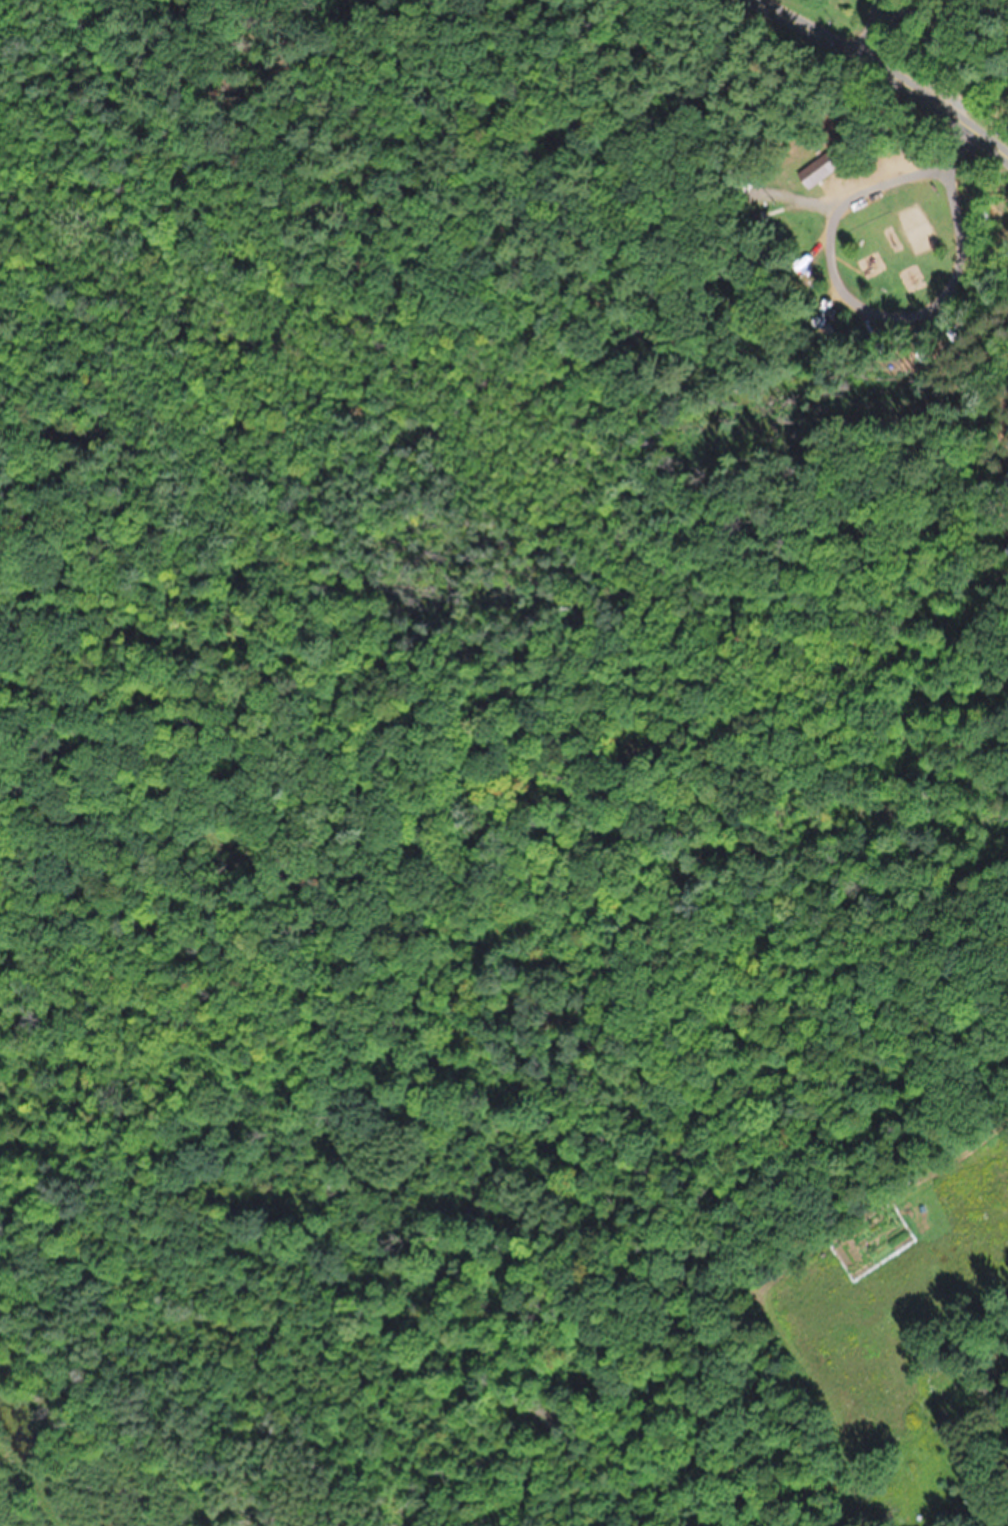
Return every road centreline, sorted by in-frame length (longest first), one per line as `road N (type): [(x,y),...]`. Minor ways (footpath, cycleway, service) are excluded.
road 1 (secondary): [(1007,154),(959,108),(767,0)]

